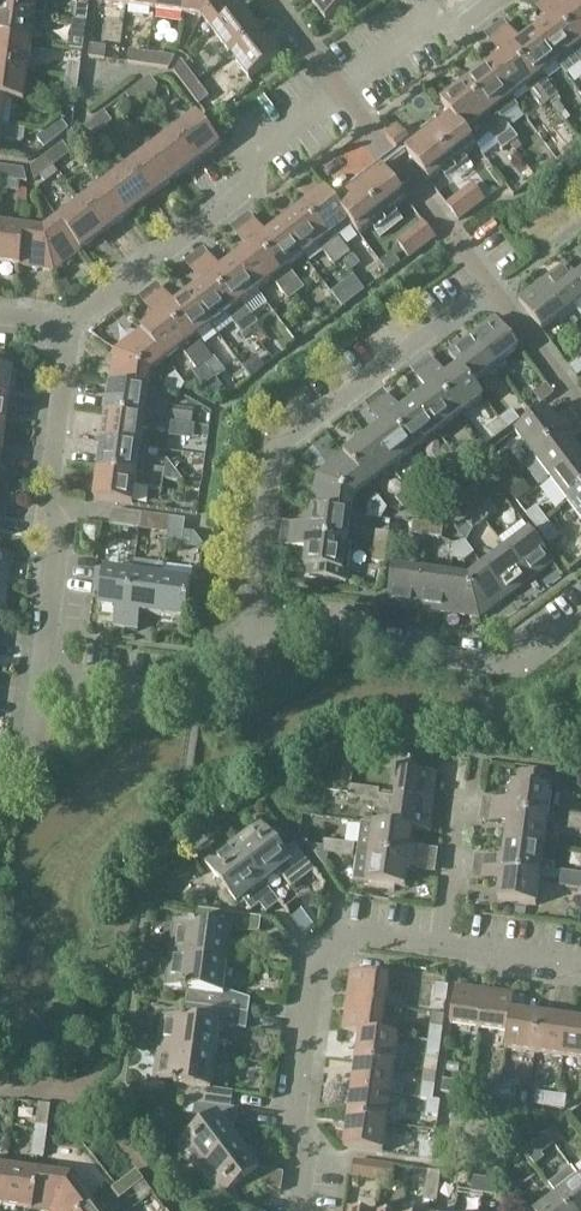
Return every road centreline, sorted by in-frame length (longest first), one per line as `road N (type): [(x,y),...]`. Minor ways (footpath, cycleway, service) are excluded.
road 1 (residential): [(250,628),(274,447),(490,285)]
road 2 (residential): [(437,946),(362,935),(313,957),(295,1123),(310,1159),(302,1210)]
road 3 (residential): [(68,326),(245,187),(260,145),(339,87)]
road 4 (residential): [(42,679),(58,555),(48,524),(68,326)]
road 5 (residential): [(250,628),(518,666),(580,623)]
road 6 (residential): [(490,285),(339,87)]
road 7 (residential): [(42,679),(166,694),(250,628)]
road 8 (residential): [(339,87),(416,32),(458,25),(489,0)]
road 9 (residential): [(437,946),(458,795)]
road 10 (residential): [(580,408),(490,285)]
road 11 (residential): [(580,964),(572,969),(437,946)]

